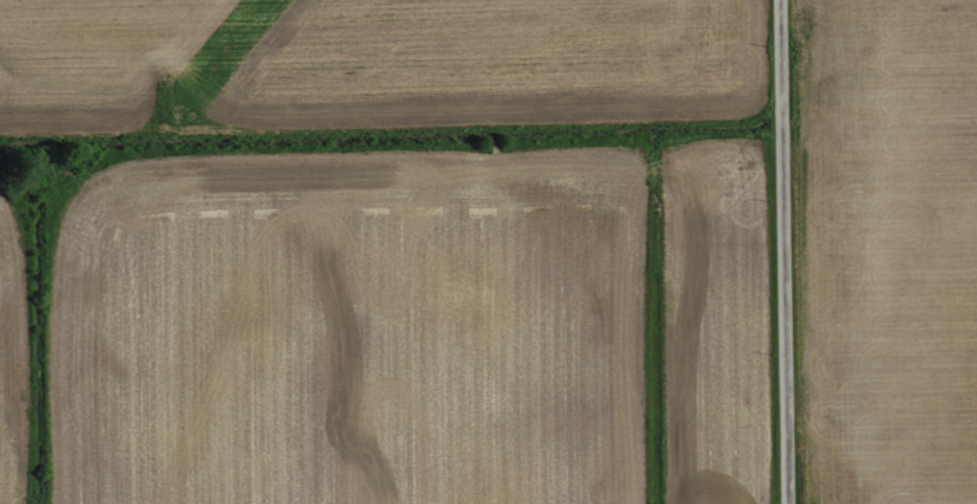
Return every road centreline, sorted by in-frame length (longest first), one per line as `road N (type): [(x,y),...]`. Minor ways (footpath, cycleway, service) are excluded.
road 1 (tertiary): [(786,503),(779,0)]

